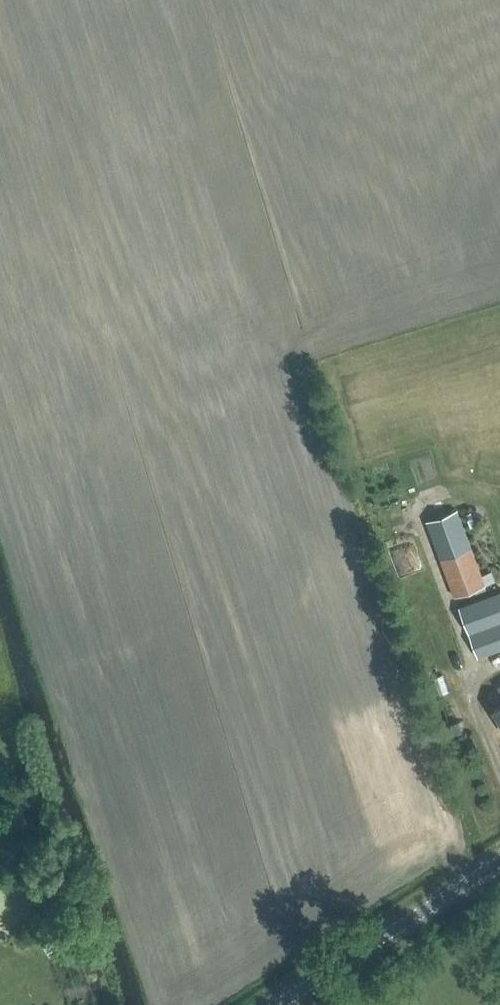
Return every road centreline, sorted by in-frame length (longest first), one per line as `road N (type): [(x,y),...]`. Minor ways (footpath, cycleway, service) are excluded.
road 1 (tertiary): [(276,1004),(499,860)]

